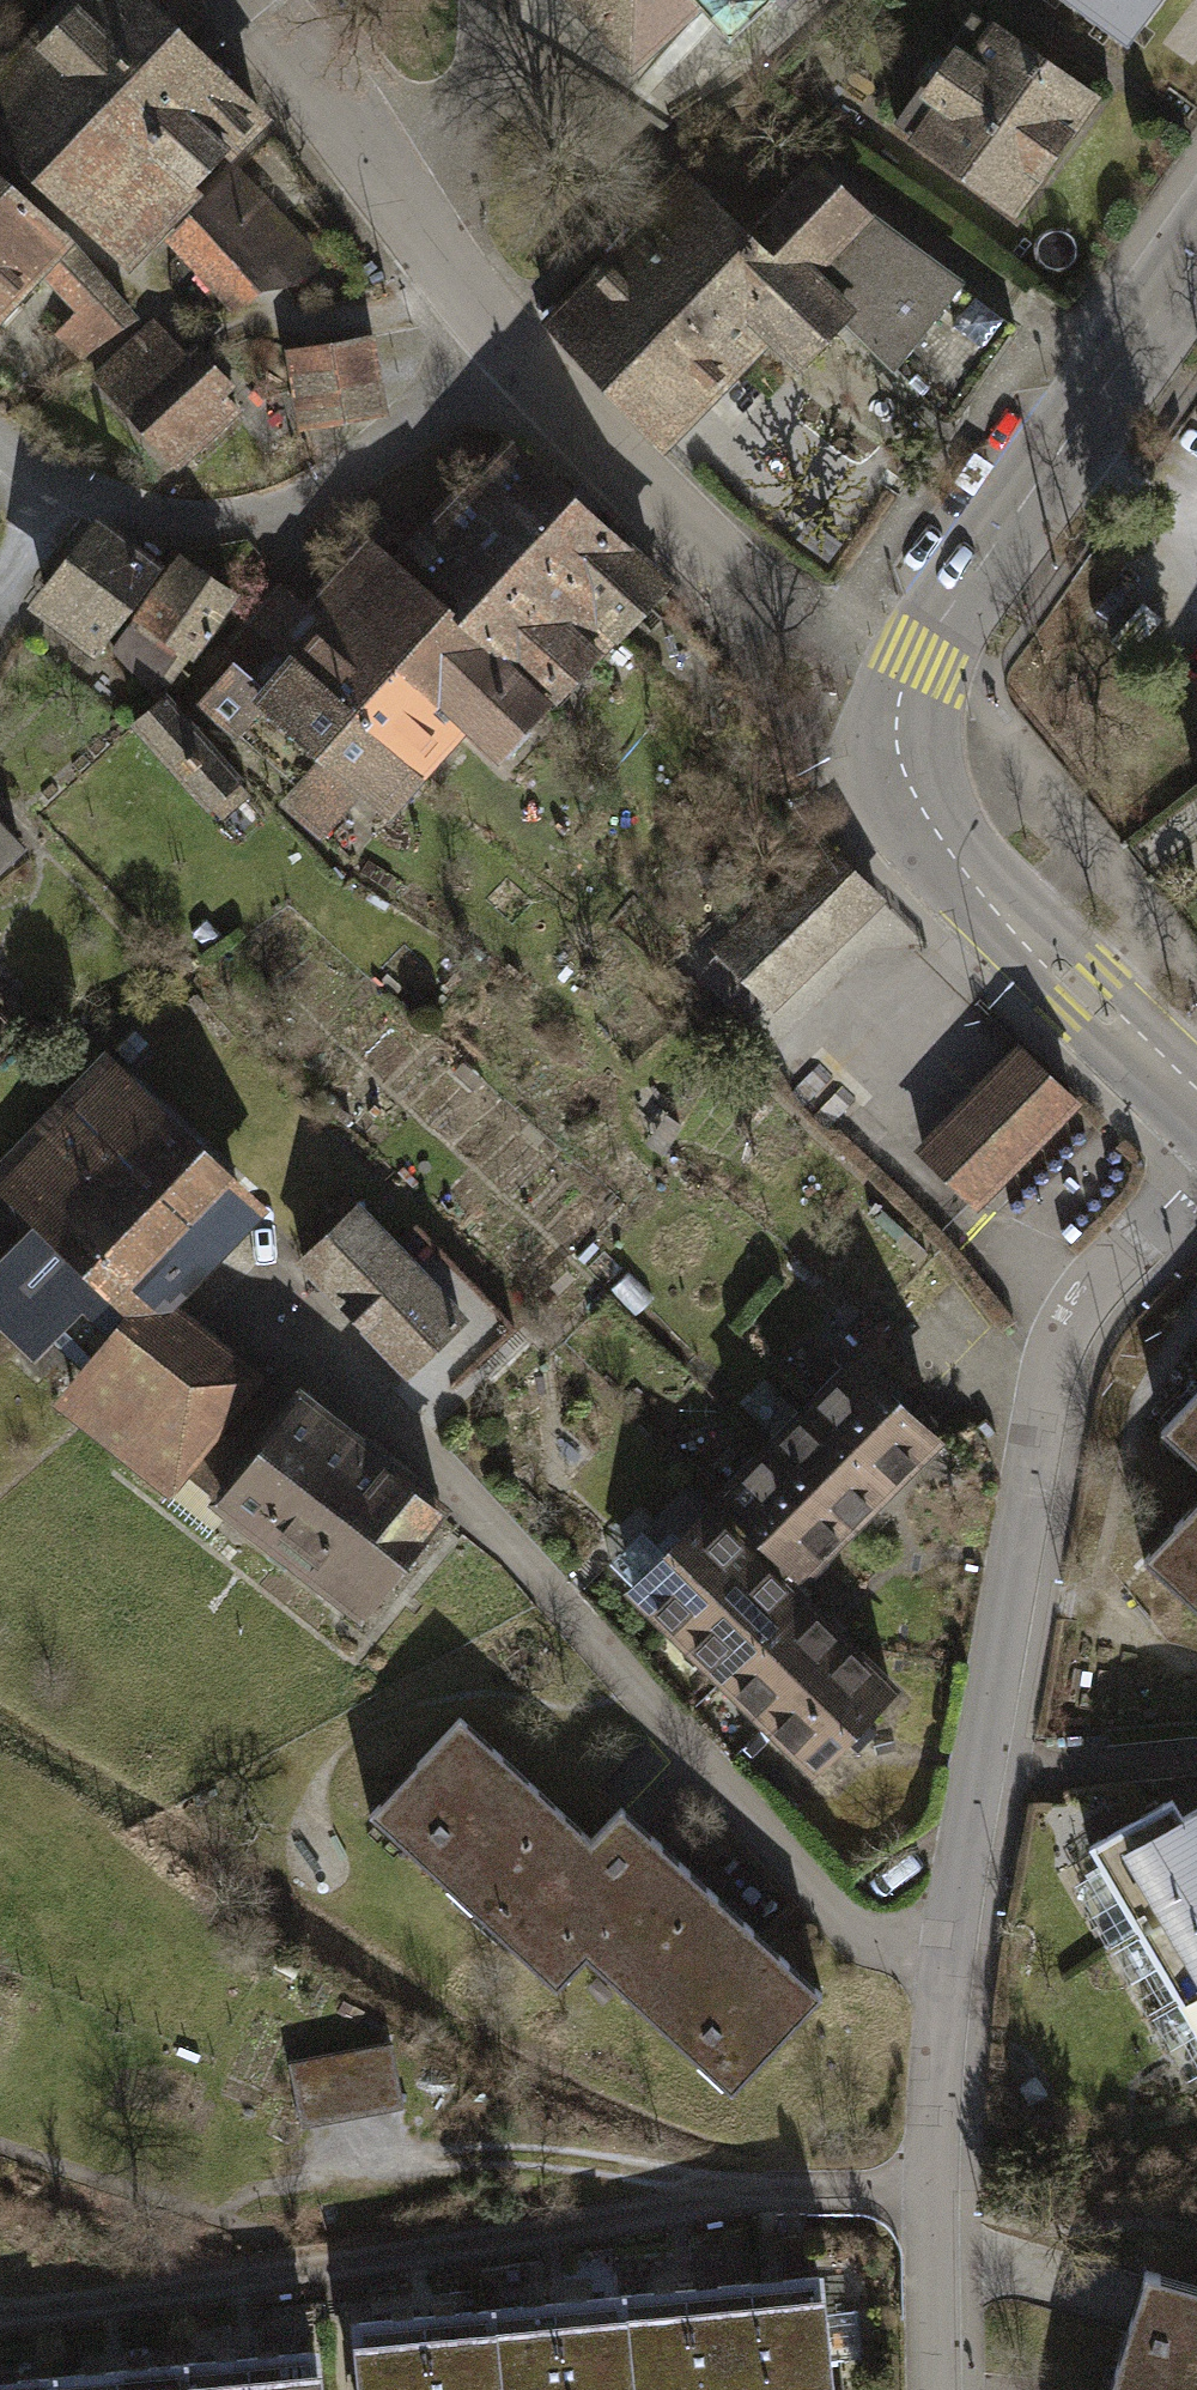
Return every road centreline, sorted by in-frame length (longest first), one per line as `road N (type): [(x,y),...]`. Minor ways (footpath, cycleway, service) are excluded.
road 1 (residential): [(1196,1178),(1078,1308),(1049,1376),(943,1951),(930,2389)]
road 2 (residential): [(0,444),(27,467),(96,499),(226,518),(295,501),(361,462),(507,343)]
road 3 (tertiary): [(1196,249),(917,661),(899,701)]
road 4 (residential): [(507,343),(845,680),(899,701)]
road 5 (tertiary): [(899,701),(897,758),(975,890),(1196,1096)]
road 6 (residential): [(243,0),(327,93),(507,343)]

